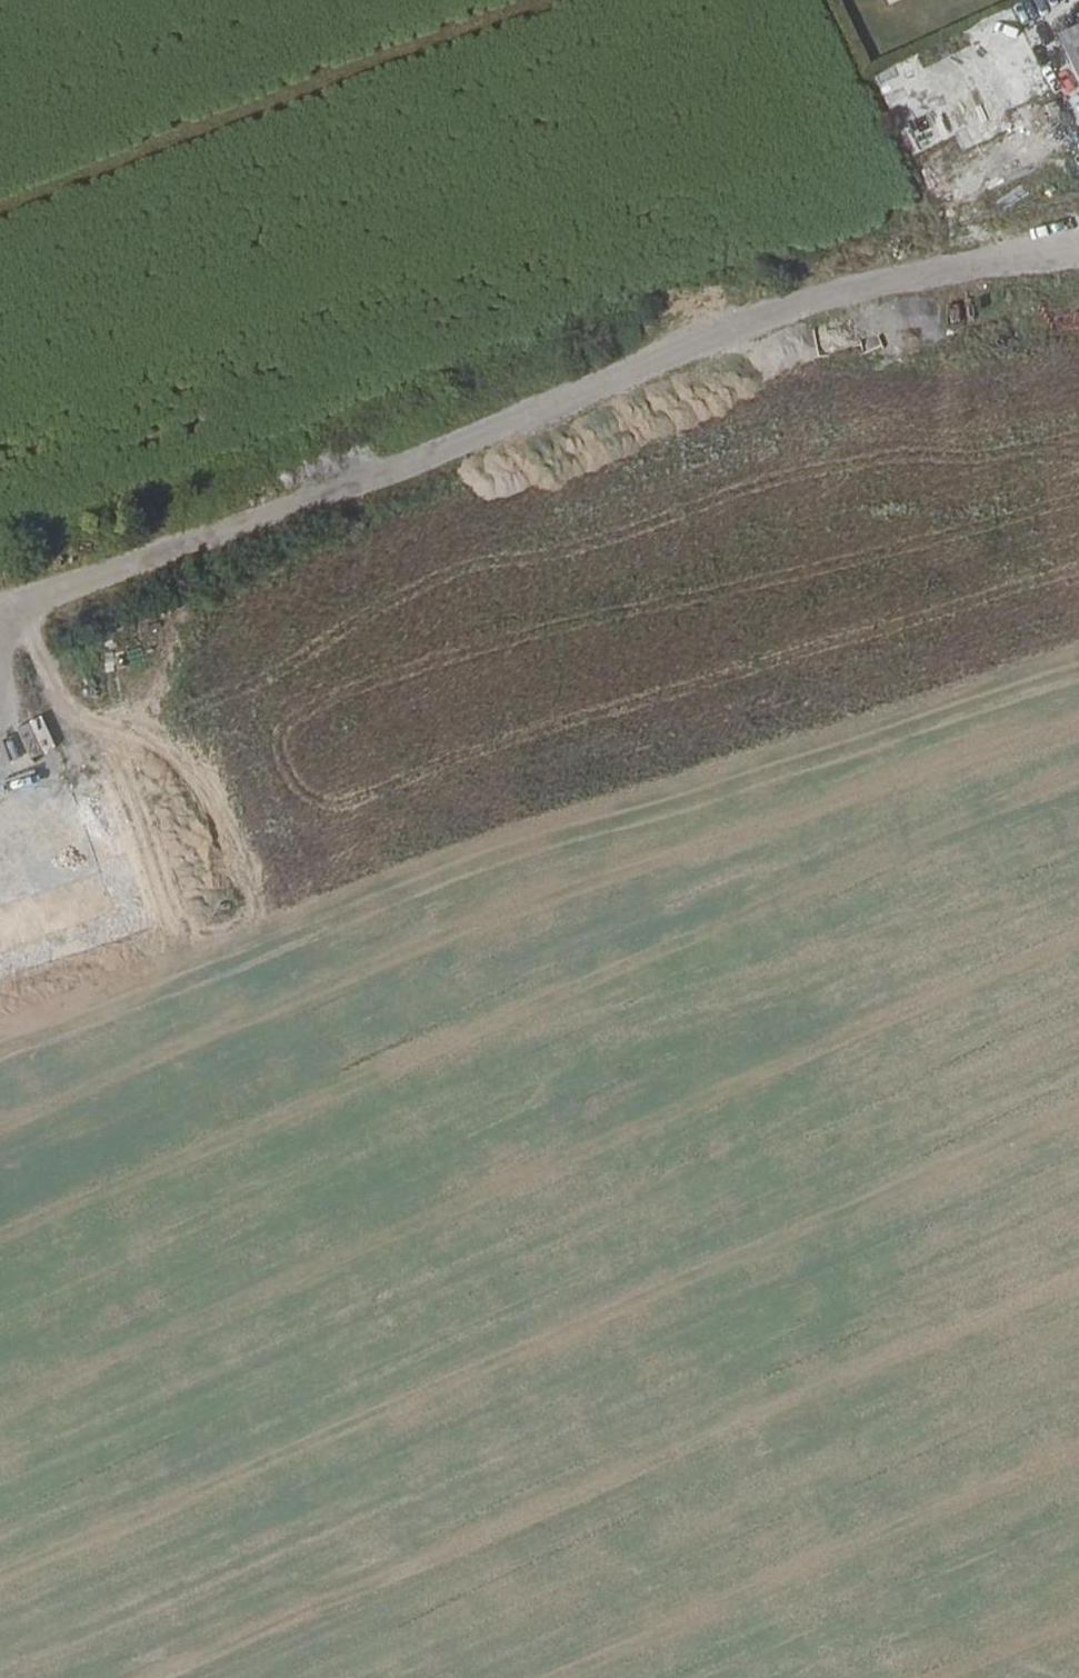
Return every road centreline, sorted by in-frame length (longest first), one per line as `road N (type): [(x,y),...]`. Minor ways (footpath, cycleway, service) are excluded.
road 1 (track): [(1078,250),(736,318),(497,437),(0,598)]

